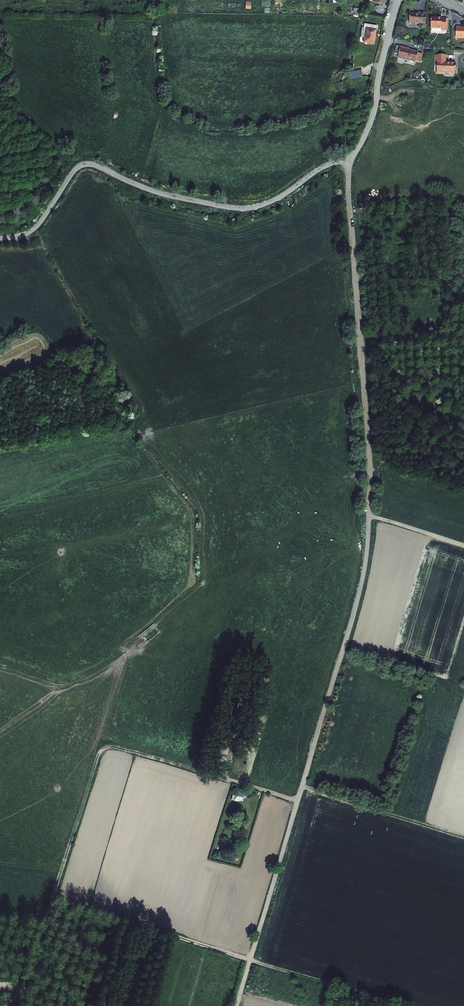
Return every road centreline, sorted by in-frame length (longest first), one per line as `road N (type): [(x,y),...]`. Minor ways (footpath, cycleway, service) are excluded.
road 1 (track): [(350,160),(345,200),(372,478),(368,550),(235,1005)]
road 2 (unclassified): [(0,238),(35,228),(86,165),(227,207),(269,203),(317,169),(350,160),(372,119),(378,85)]
road 3 (track): [(303,785),(463,836)]

